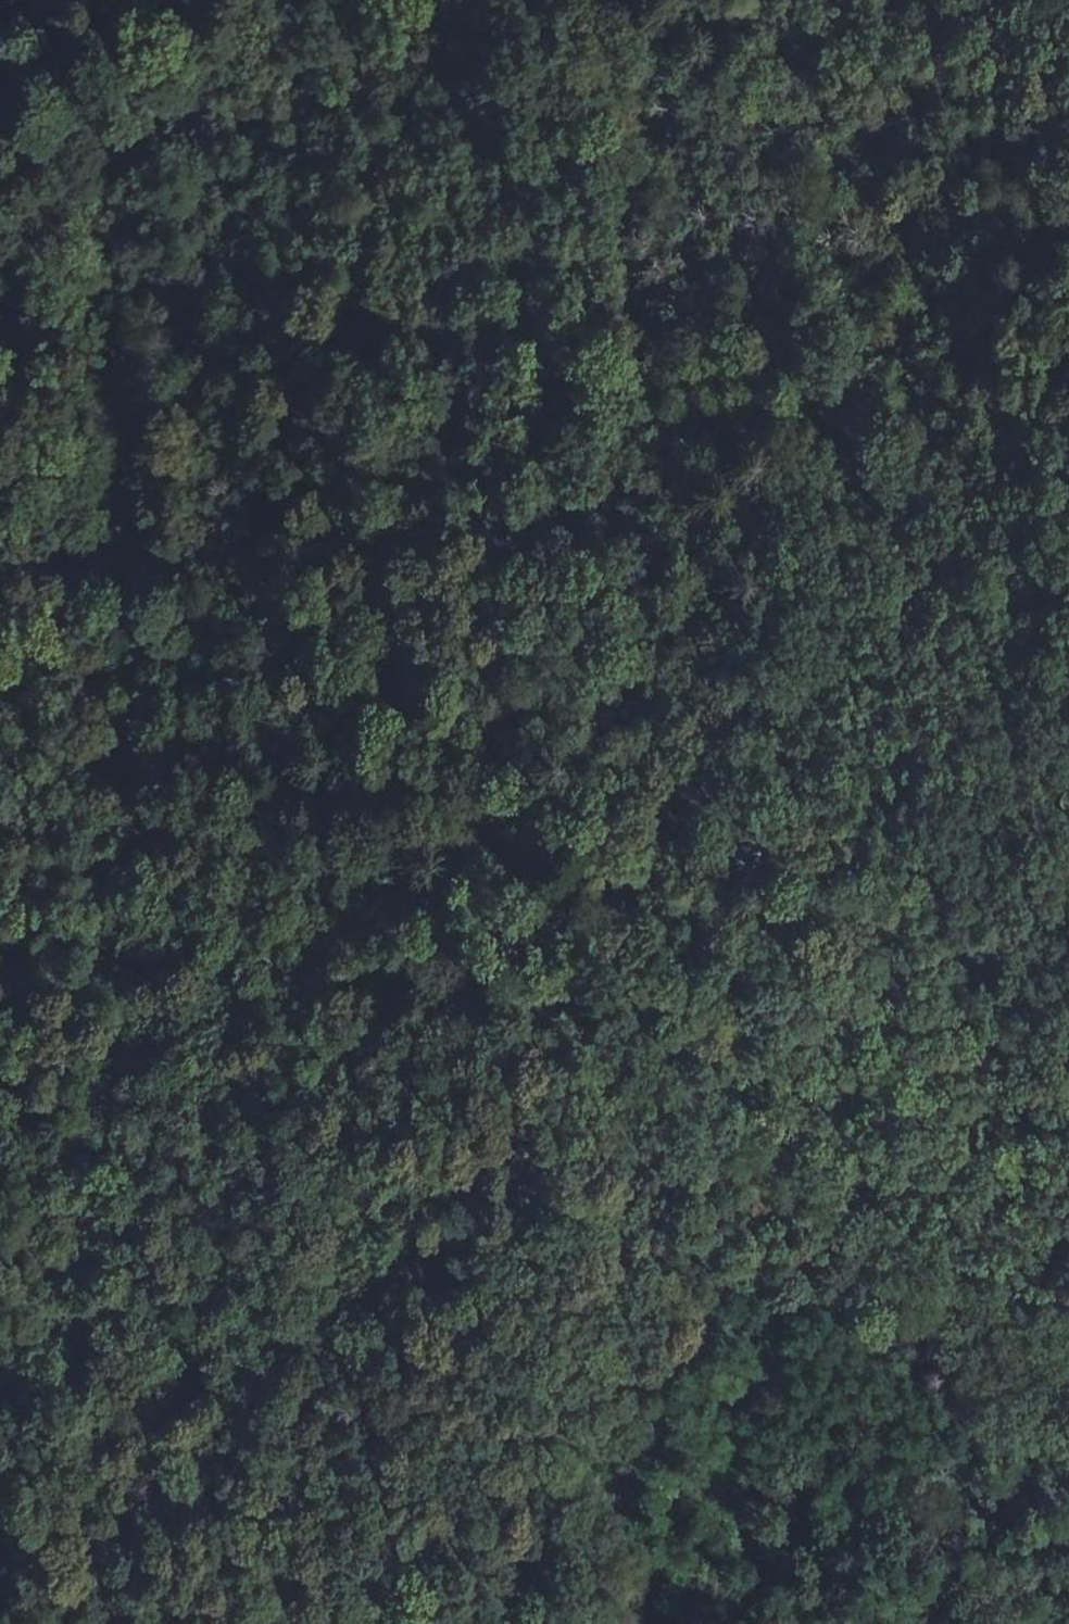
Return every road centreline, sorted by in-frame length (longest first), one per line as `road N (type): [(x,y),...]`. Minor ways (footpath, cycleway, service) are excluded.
road 1 (track): [(751,0),(756,56),(780,125),(787,208),(752,624),(775,736),(828,879),(843,896),(978,1004),(1068,1060)]

